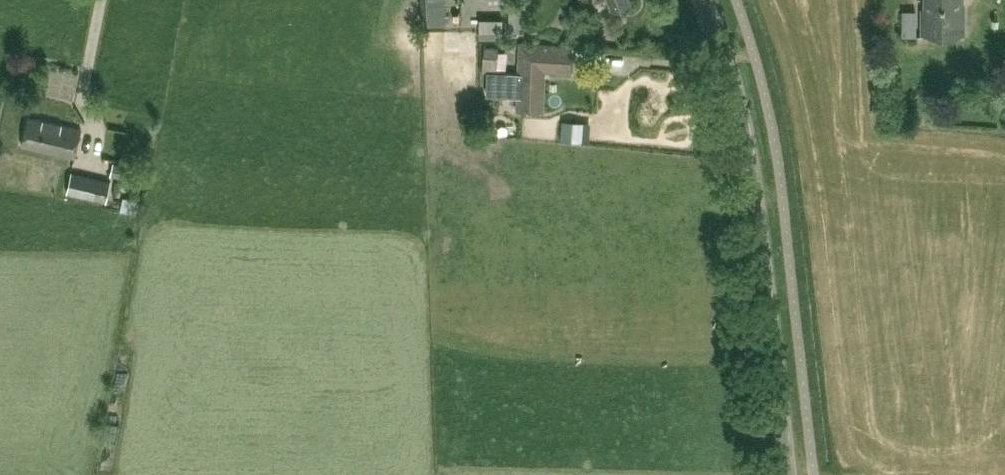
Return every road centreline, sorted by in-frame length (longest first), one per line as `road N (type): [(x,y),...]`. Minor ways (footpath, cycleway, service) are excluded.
road 1 (tertiary): [(784,474),(752,179),(703,0)]

